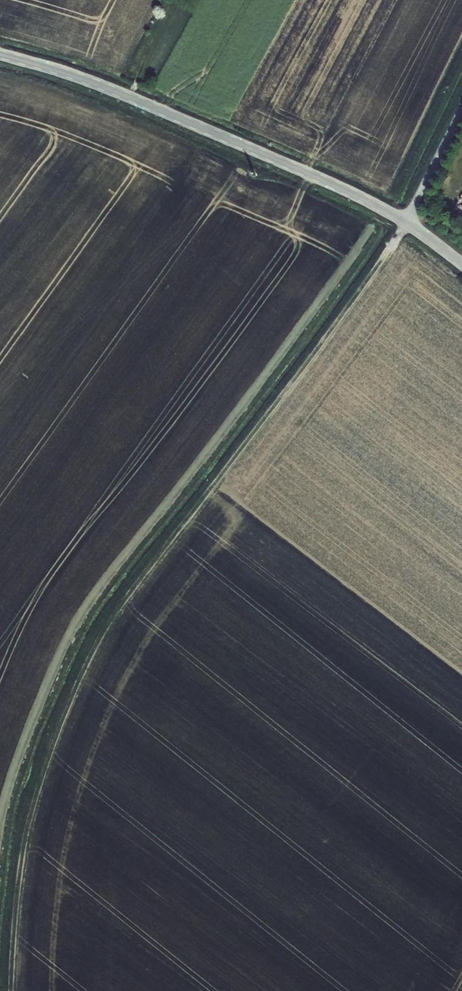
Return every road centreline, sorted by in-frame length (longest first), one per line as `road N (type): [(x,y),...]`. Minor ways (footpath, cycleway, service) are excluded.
road 1 (unclassified): [(461,263),(350,192),(152,106),(0,54)]

